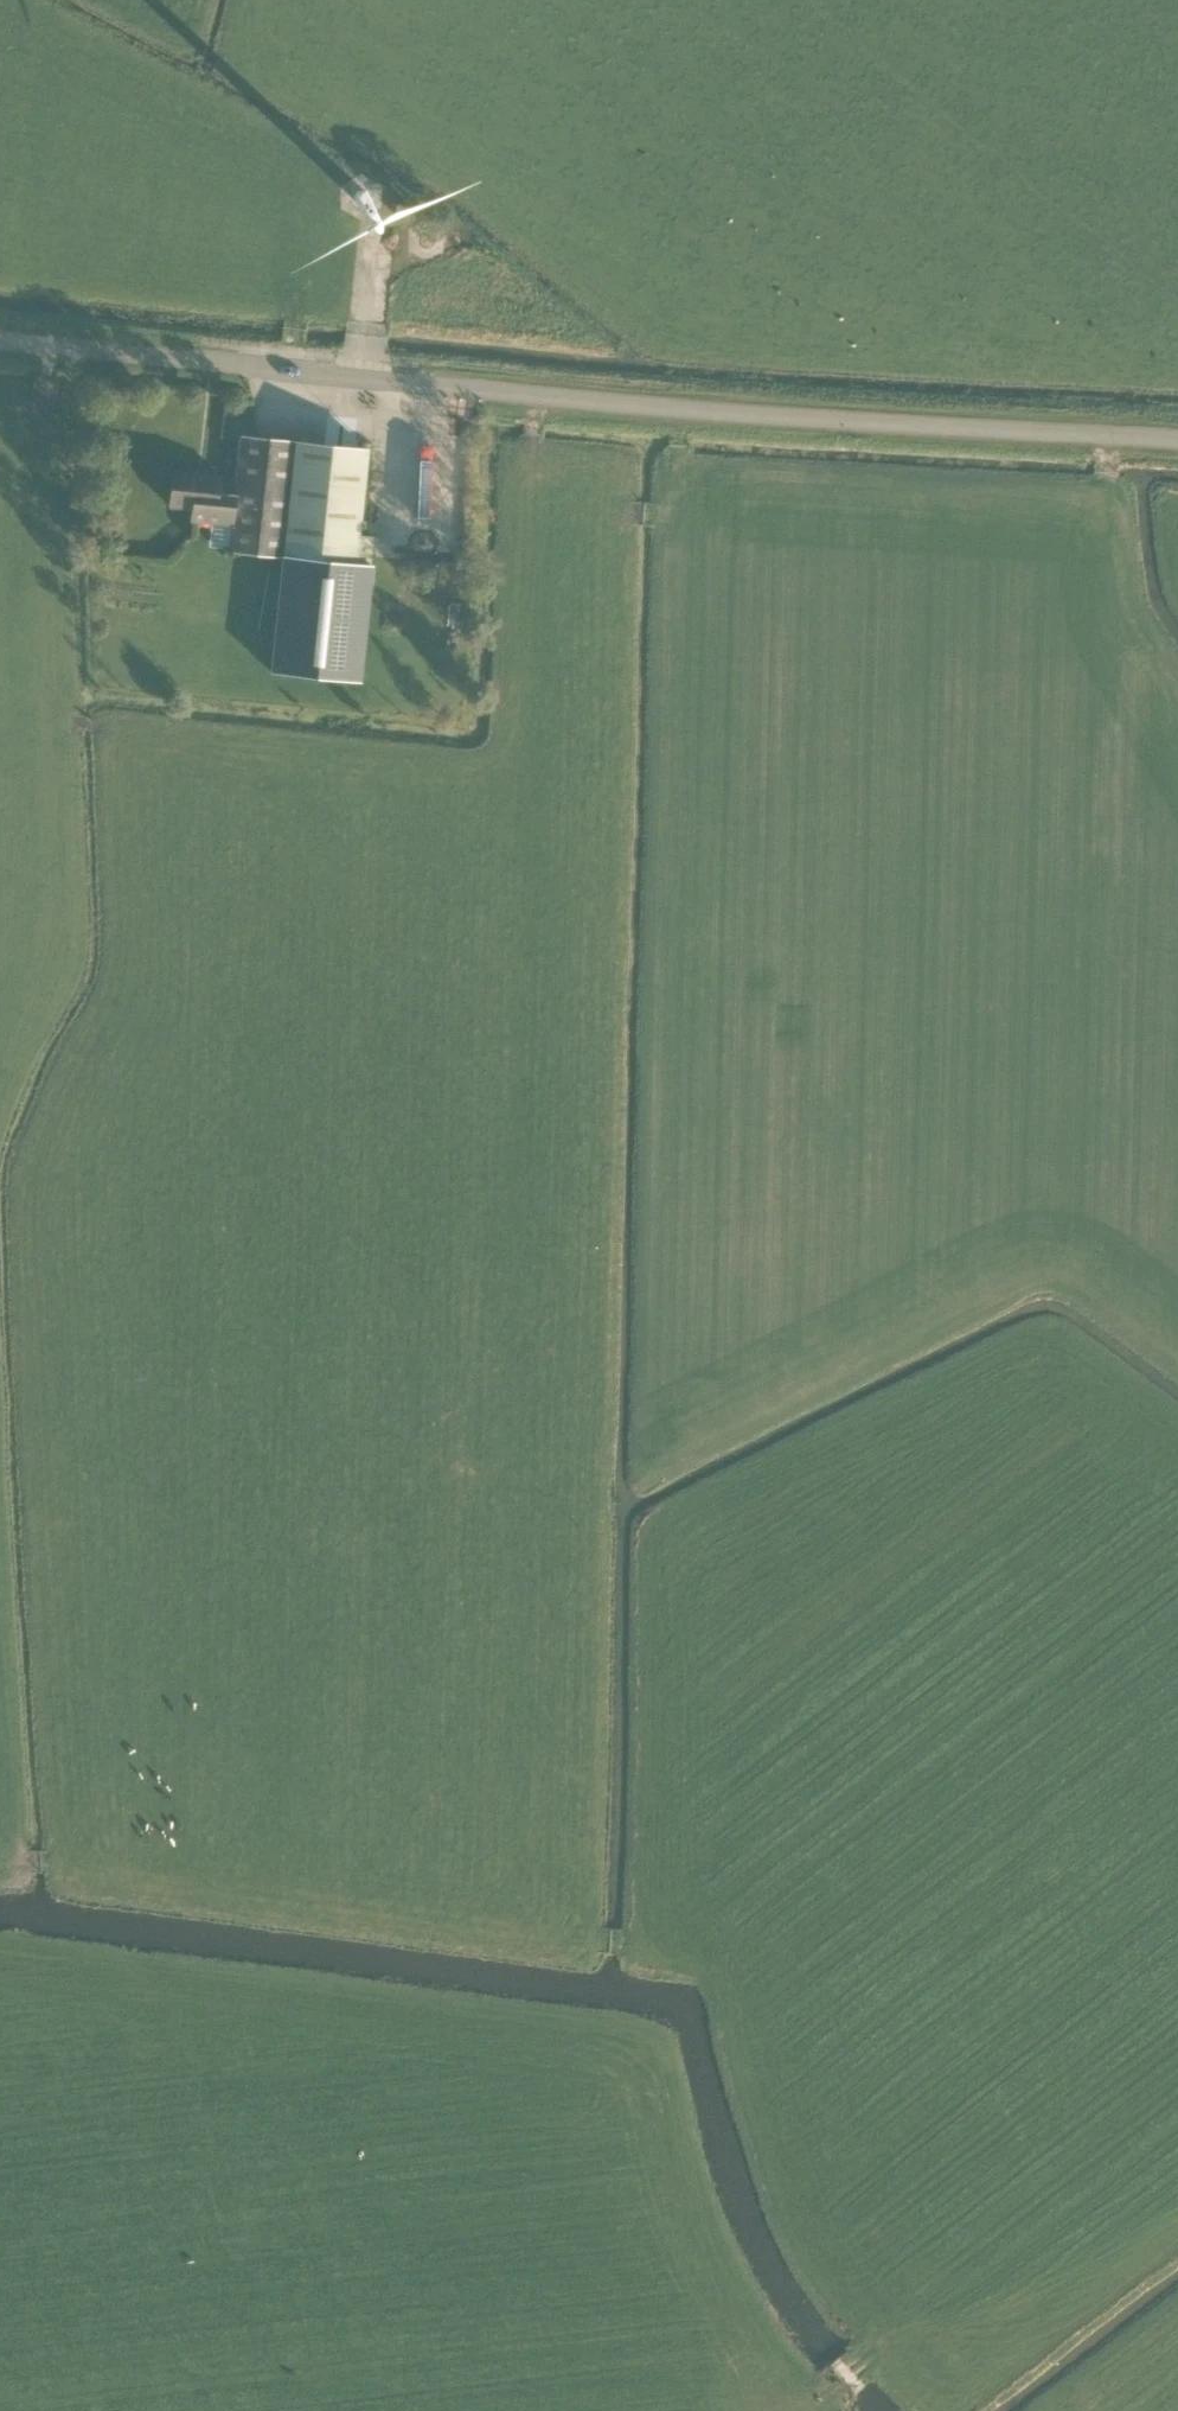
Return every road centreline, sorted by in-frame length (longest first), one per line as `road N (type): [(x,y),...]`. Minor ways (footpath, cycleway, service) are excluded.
road 1 (unclassified): [(1177,441),(684,408),(0,336)]

